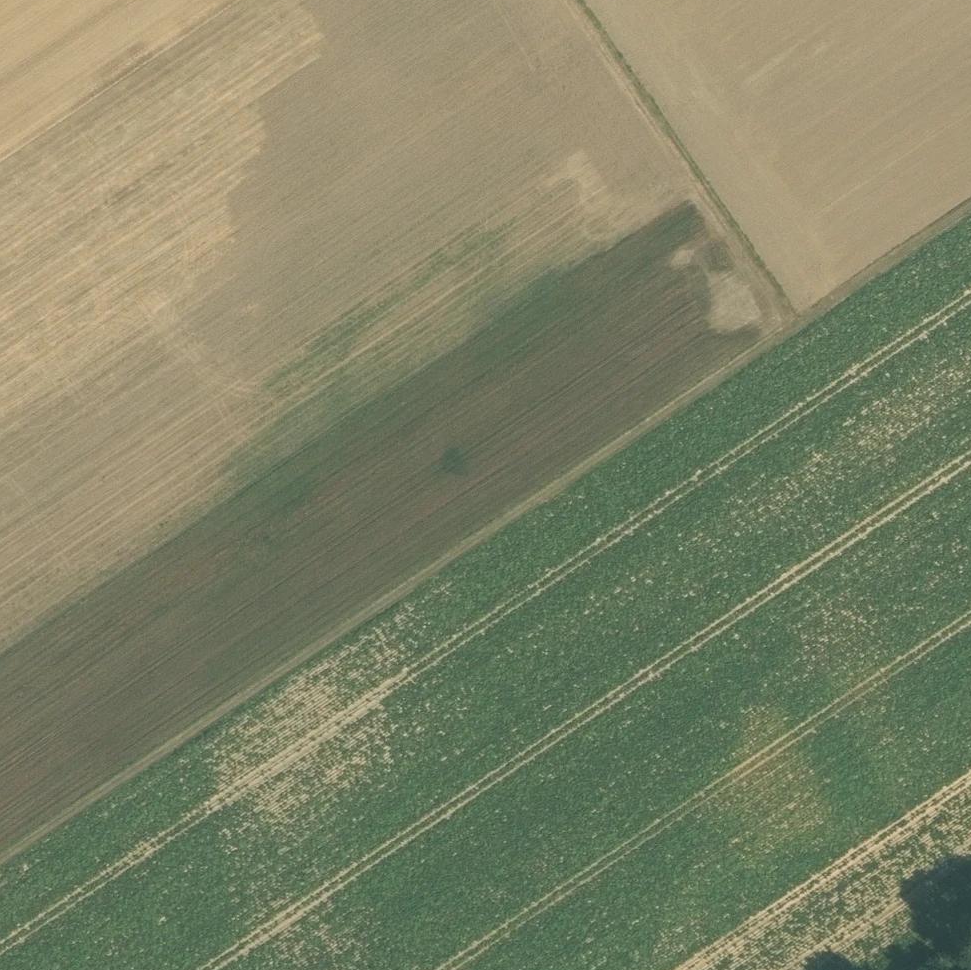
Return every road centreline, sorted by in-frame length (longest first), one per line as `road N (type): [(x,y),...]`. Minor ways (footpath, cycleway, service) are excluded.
road 1 (track): [(970,211),(0,864)]
road 2 (track): [(801,325),(581,0)]

